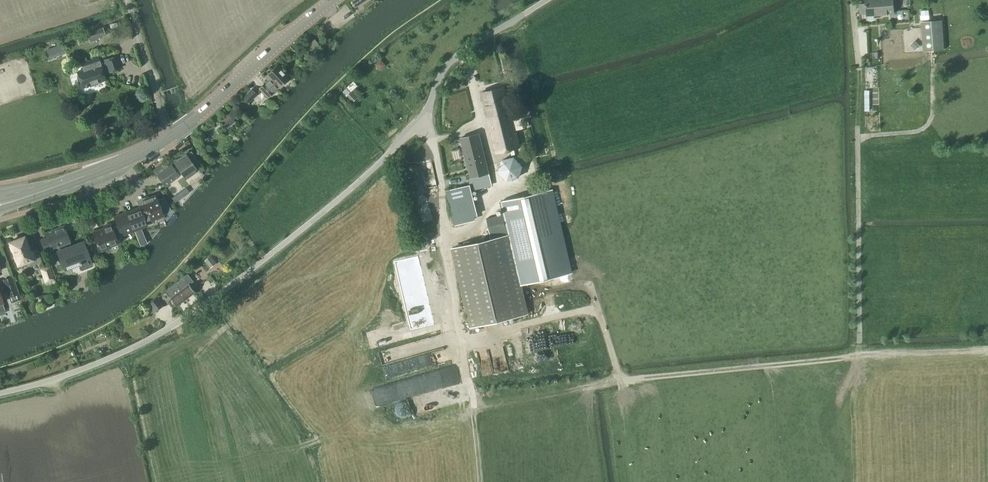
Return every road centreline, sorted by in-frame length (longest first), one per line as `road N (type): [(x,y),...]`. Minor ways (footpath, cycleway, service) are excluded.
road 1 (track): [(857,137),(859,357),(621,380),(548,128)]
road 2 (unclassified): [(547,0),(448,66),(422,124),(171,328),(60,378),(0,393)]
road 3 (track): [(445,237),(480,481)]
road 4 (secondary): [(333,0),(170,139)]
road 5 (secondary): [(170,139),(0,204)]
road 6 (unclassified): [(127,0),(170,139)]
road 7 (track): [(599,307),(462,341)]
road 8 (track): [(857,137),(929,124),(933,64)]
road 9 (track): [(859,357),(987,350)]

